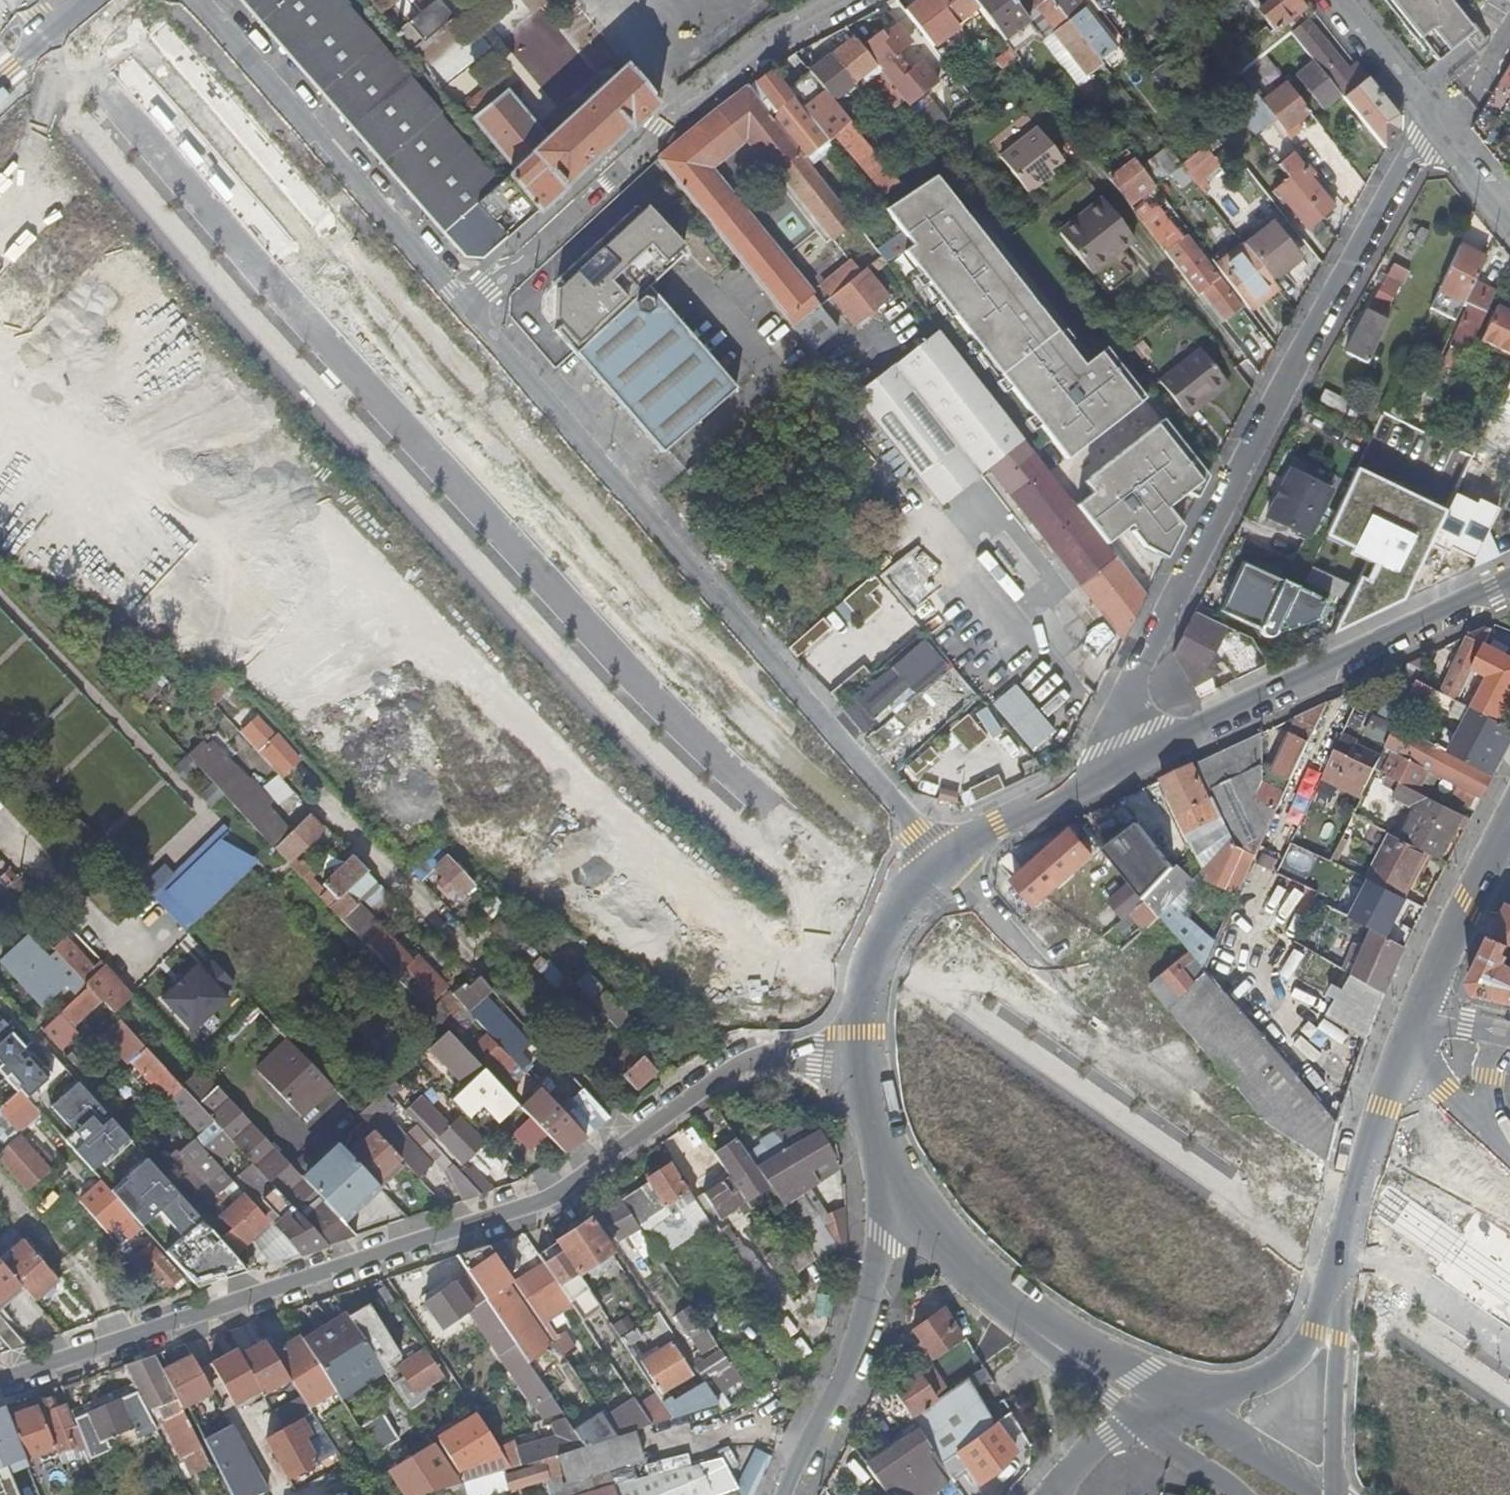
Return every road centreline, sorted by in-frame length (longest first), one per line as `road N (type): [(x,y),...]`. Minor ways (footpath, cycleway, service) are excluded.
road 1 (tertiary): [(50,41),(315,337),(650,687),(862,893)]
road 2 (residential): [(872,1112),(807,1061),(764,1053),(733,1063),(519,1208),(0,1382)]
road 3 (residential): [(468,306),(944,859)]
road 4 (residential): [(1431,121),(1131,689),(1108,770)]
road 5 (unknown): [(906,965),(1305,1250)]
road 6 (residential): [(468,306),(710,90),(840,0)]
road 7 (secondary): [(1509,585),(1108,770)]
road 8 (residential): [(196,0),(468,306)]
road 9 (secondary): [(897,1192),(855,1349),(784,1494)]
road 10 (secondary): [(944,859),(905,906),(892,941),(872,1112)]
road 11 (secondary): [(1335,1494),(1340,1248)]
road 12 (residential): [(981,1289),(1182,1403)]
road 13 (secondary): [(1419,1014),(1509,823)]
road 14 (tertiary): [(1346,1233),(1509,1355)]
road 15 (residential): [(981,1289),(1050,1356),(1134,1418)]
road 16 (secondary): [(1108,770),(944,859)]
road 17 (secondary): [(1346,1233),(1404,1058)]
road 18 (secondary): [(1182,1403),(1314,1494)]
road 19 (residential): [(1431,121),(1337,0)]
road 20 (residential): [(897,1192),(981,1289)]
road 21 (residential): [(1134,1418),(1237,1494)]
road 22 (residential): [(1509,220),(1431,121)]

